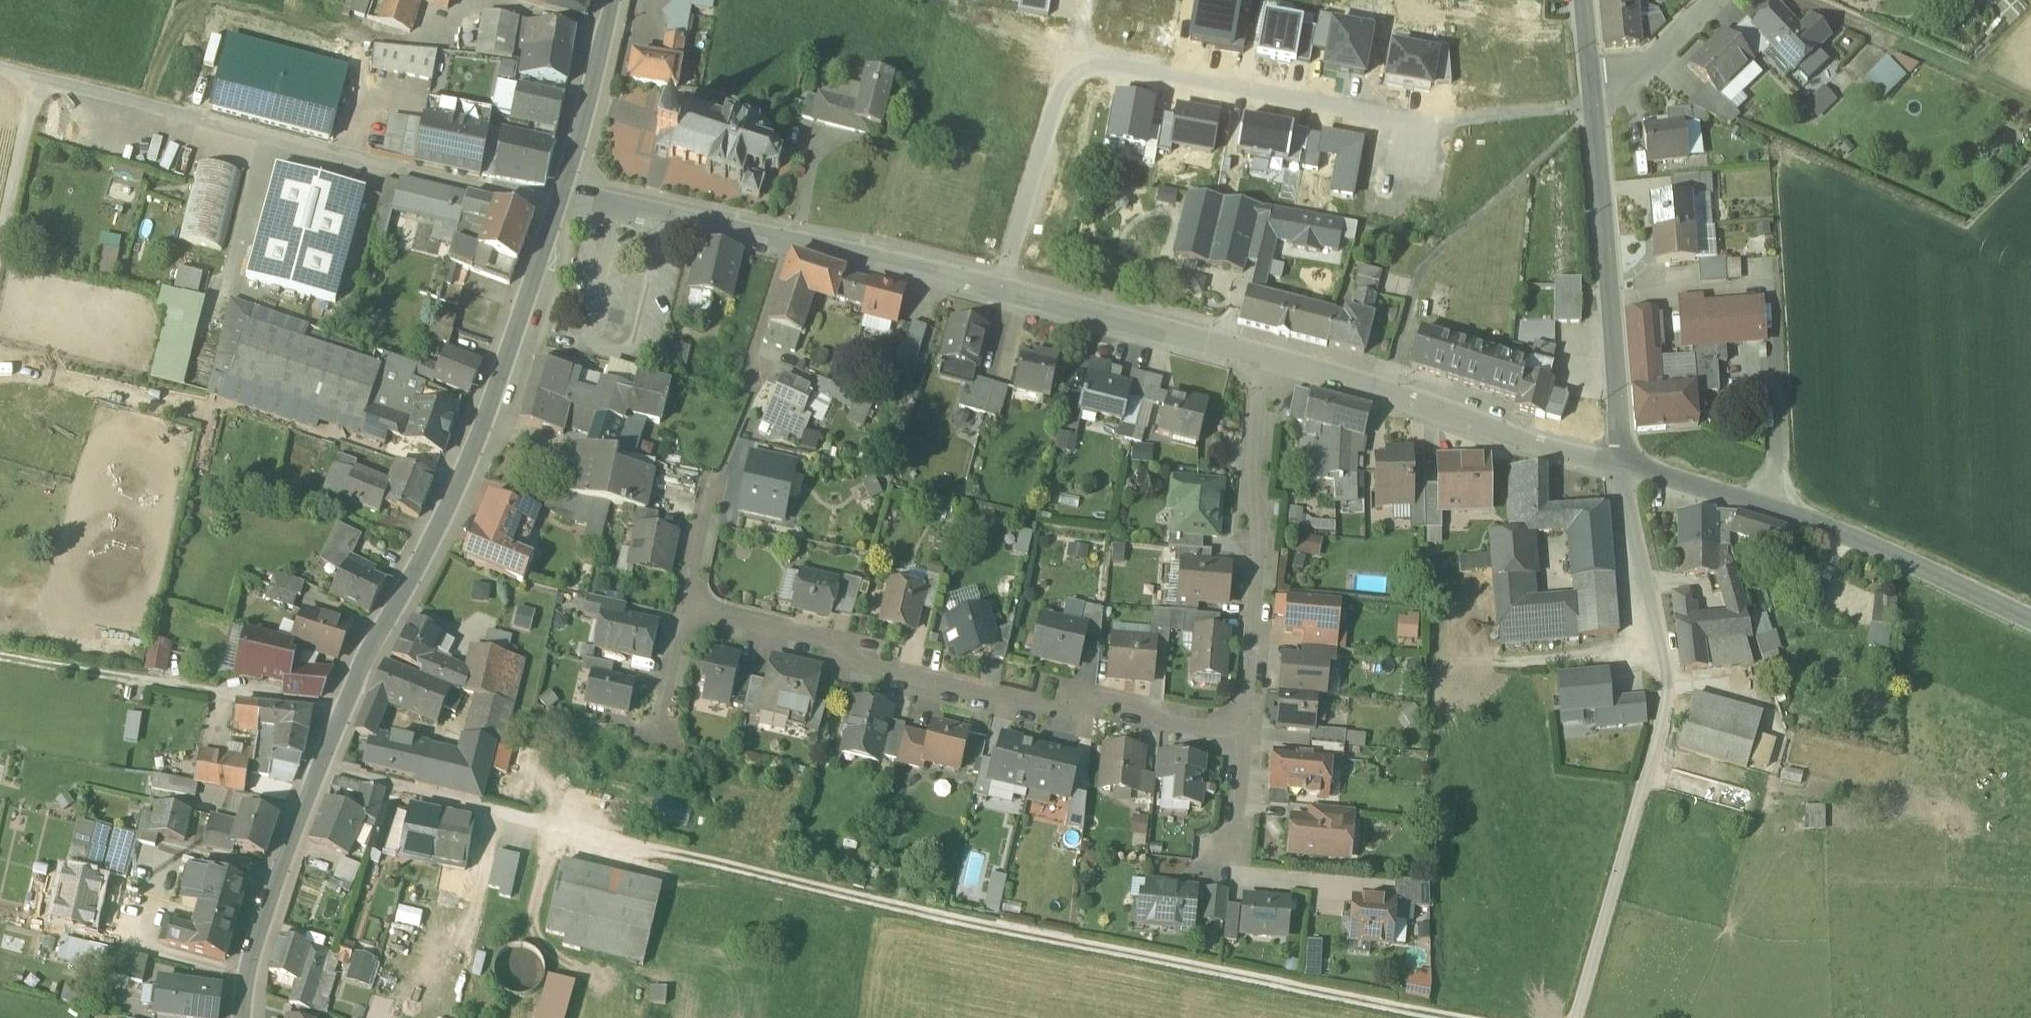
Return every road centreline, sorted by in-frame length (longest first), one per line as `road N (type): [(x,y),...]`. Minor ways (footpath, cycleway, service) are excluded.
road 1 (track): [(1451,1017),(967,923),(318,766)]
road 2 (tertiary): [(246,1017),(249,957),(318,766),(462,483),(558,200)]
road 3 (residential): [(1243,740),(1084,702),(1050,713),(845,668),(820,642),(687,612)]
road 4 (track): [(36,77),(558,200)]
road 5 (secondary): [(1625,467),(1775,510),(2030,621)]
road 6 (residential): [(1073,58),(1420,120),(1407,197)]
road 7 (secondary): [(1625,467),(1592,83)]
road 8 (residential): [(1263,359),(1243,740)]
road 9 (residential): [(1625,467),(1263,359)]
road 10 (unclassified): [(1575,1017),(1670,680)]
road 11 (track): [(0,656),(343,711)]
road 12 (residential): [(1263,359),(1003,294)]
road 13 (residential): [(1003,294),(1073,58)]
road 14 (residential): [(788,244),(586,198),(558,200)]
road 15 (residential): [(1003,294),(788,244)]
road 16 (residential): [(1670,680),(1625,467)]
road 17 (tertiary): [(558,200),(614,0)]
road 18 (track): [(0,245),(36,77)]
road 19 (residential): [(753,395),(750,362),(788,244)]
road 20 (residential): [(1709,0),(1638,70),(1592,83)]
road 21 (residential): [(687,612),(716,485)]

